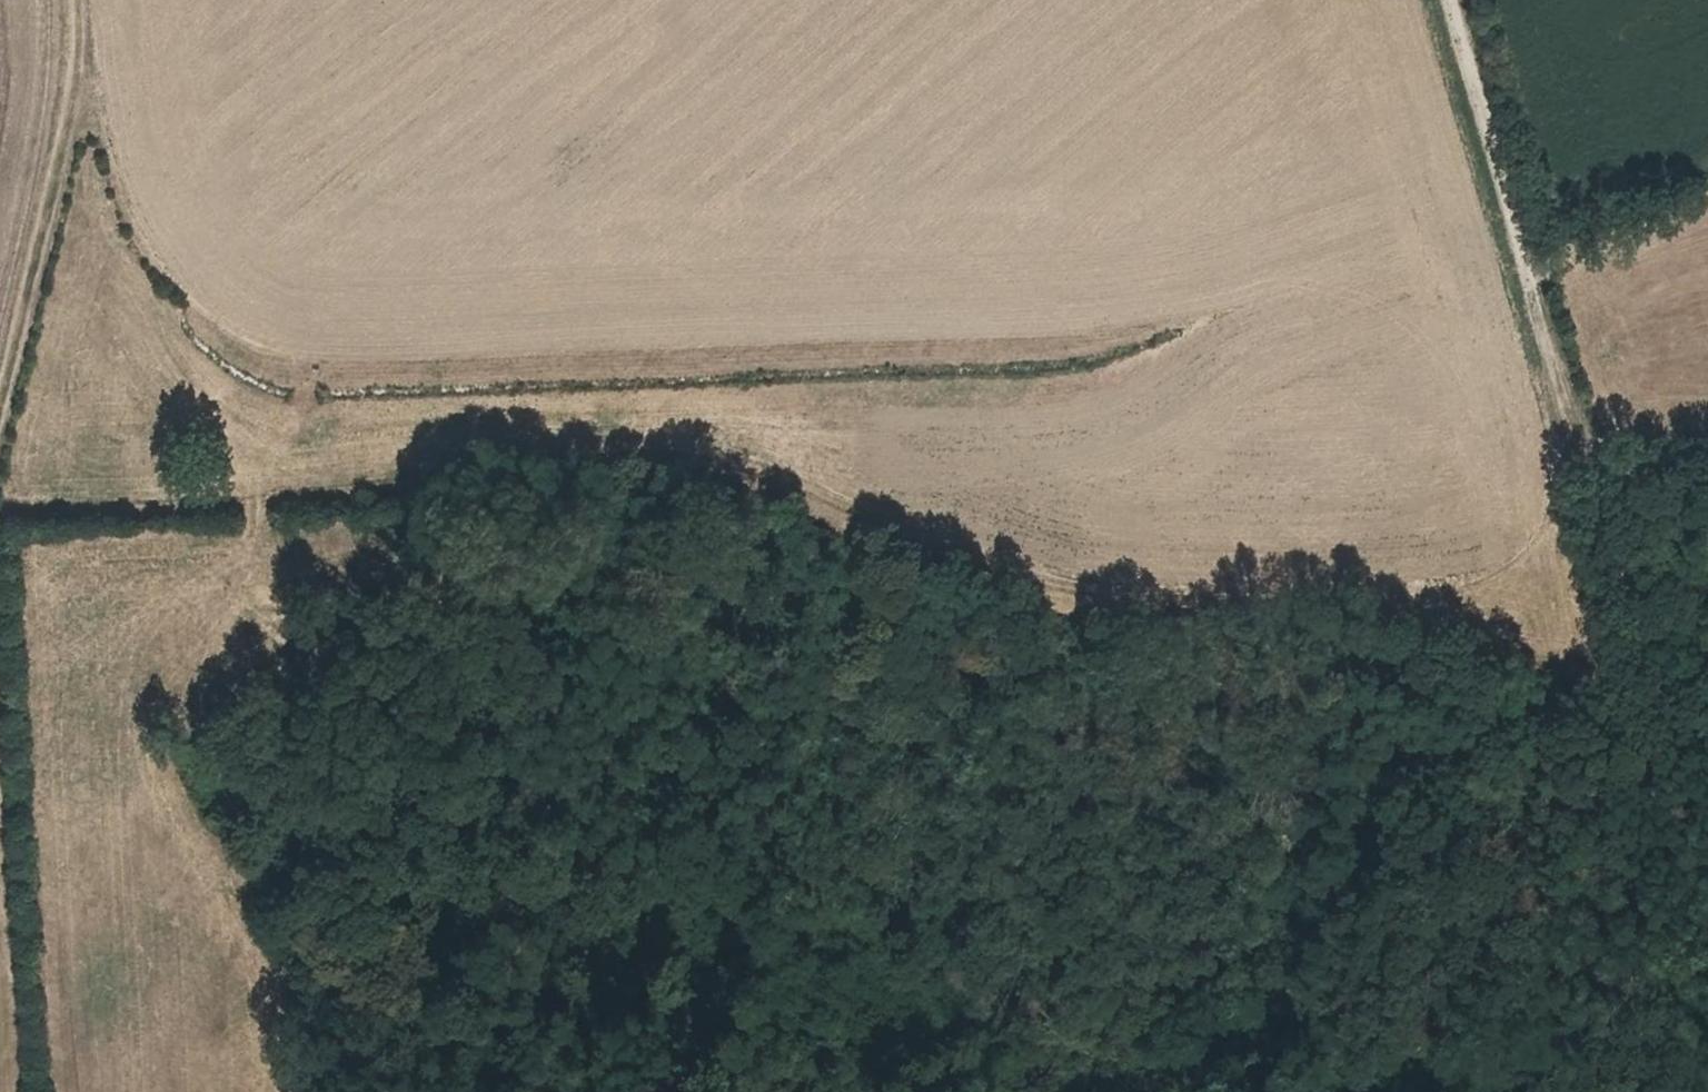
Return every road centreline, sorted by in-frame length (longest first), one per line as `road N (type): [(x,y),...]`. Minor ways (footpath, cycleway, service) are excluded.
road 1 (track): [(1448,0),(1654,663)]
road 2 (track): [(75,0),(82,49),(0,428)]

